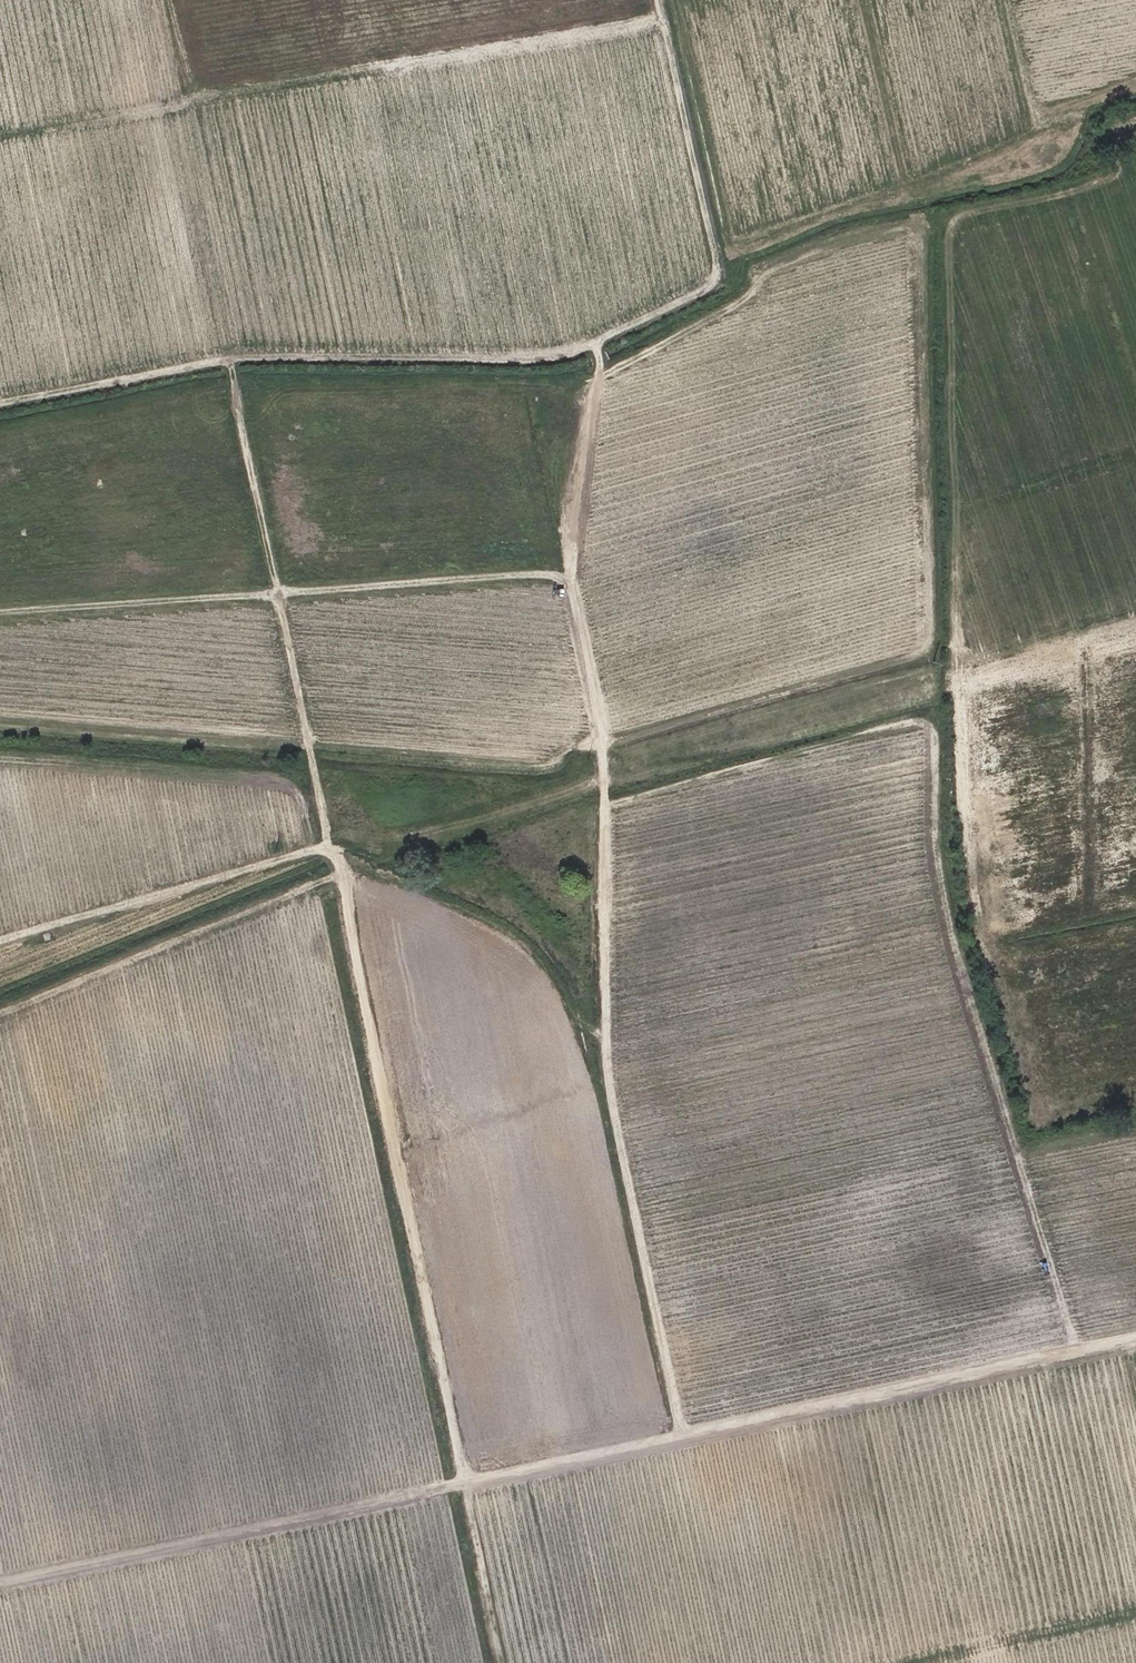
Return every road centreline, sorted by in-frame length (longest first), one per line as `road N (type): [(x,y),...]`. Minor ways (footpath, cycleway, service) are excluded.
road 1 (track): [(498,1662),(227,353)]
road 2 (track): [(1135,1334),(0,1581)]
road 3 (track): [(713,280),(552,351),(227,353),(0,402)]

